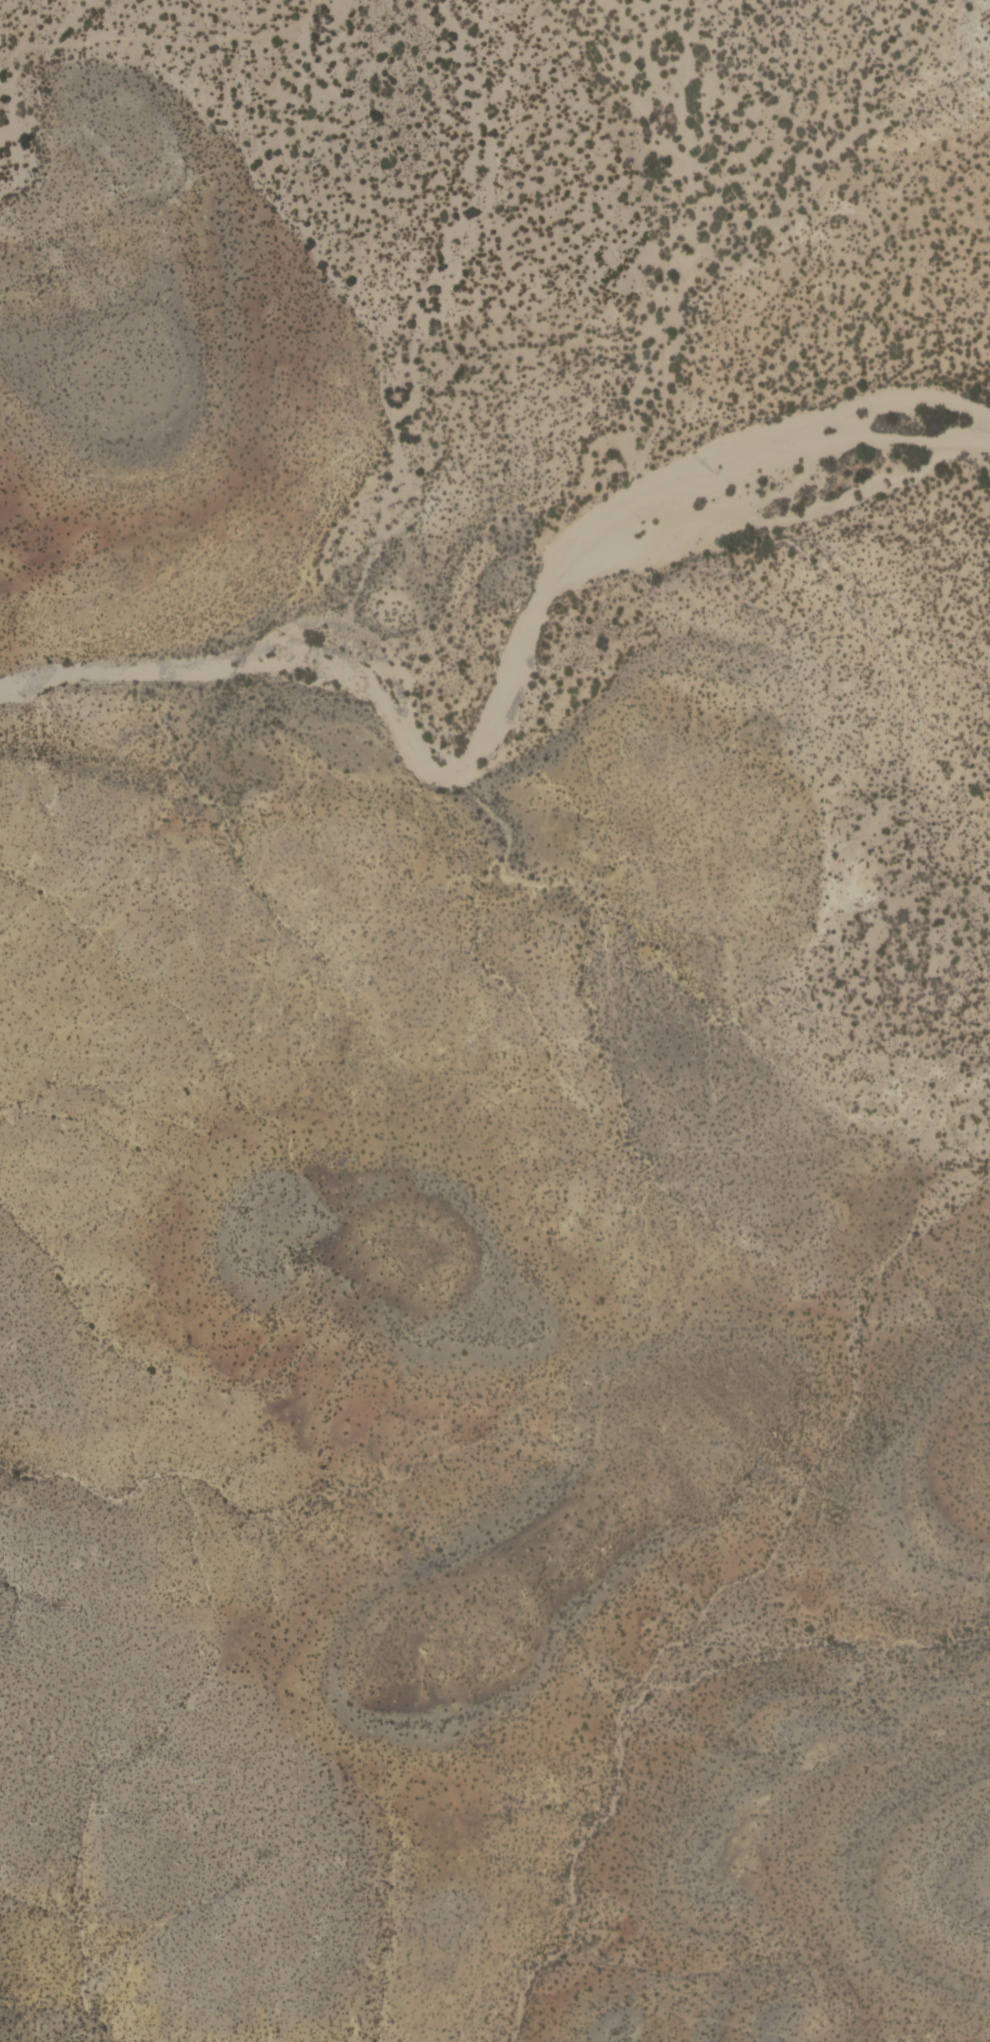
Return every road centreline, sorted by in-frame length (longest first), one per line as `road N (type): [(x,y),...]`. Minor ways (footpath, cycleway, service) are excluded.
road 1 (track): [(557,2041),(550,2029),(600,1954),(598,1872),(614,1800),(635,1739),(667,1683),(667,1659),(774,1611),(827,1605),(814,1515),(840,1392),(883,1288),(864,1184),(880,1163),(851,1134),(795,1152),(731,1144),(627,1040),(603,936),(579,888),(542,875),(497,910),(473,902),(470,856),(449,808),(358,739),(310,739),(305,710),(324,662),(435,598),(390,502),(361,462),(315,467),(299,491),(235,542),(163,582),(0,583)]
road 2 (track): [(0,86),(17,49),(273,36),(299,26),(316,0)]
road 3 (track): [(840,2041),(731,2034),(654,2034),(638,2041)]

